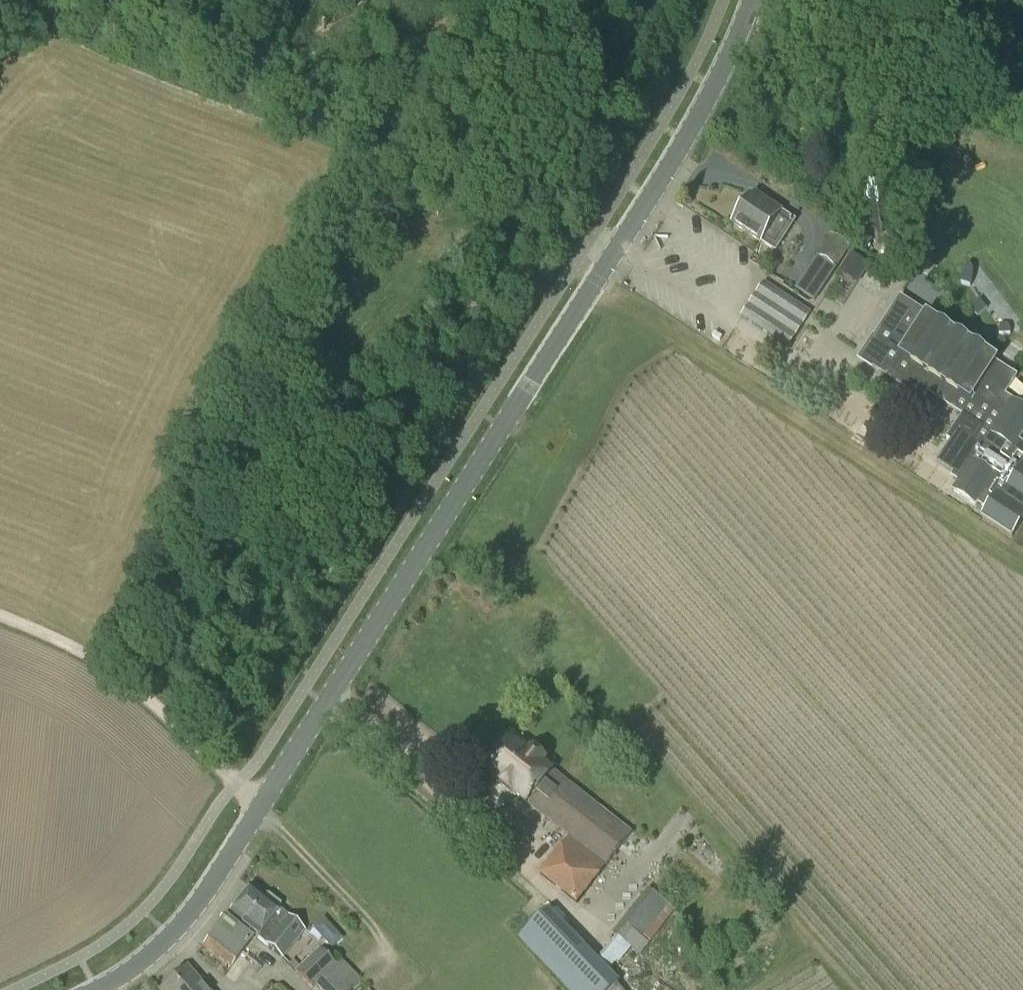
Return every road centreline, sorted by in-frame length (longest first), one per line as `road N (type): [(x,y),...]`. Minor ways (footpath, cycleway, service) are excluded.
road 1 (secondary): [(90,989),(176,931),(220,871),(682,145),(751,0)]
road 2 (track): [(235,784),(122,672),(0,616)]

